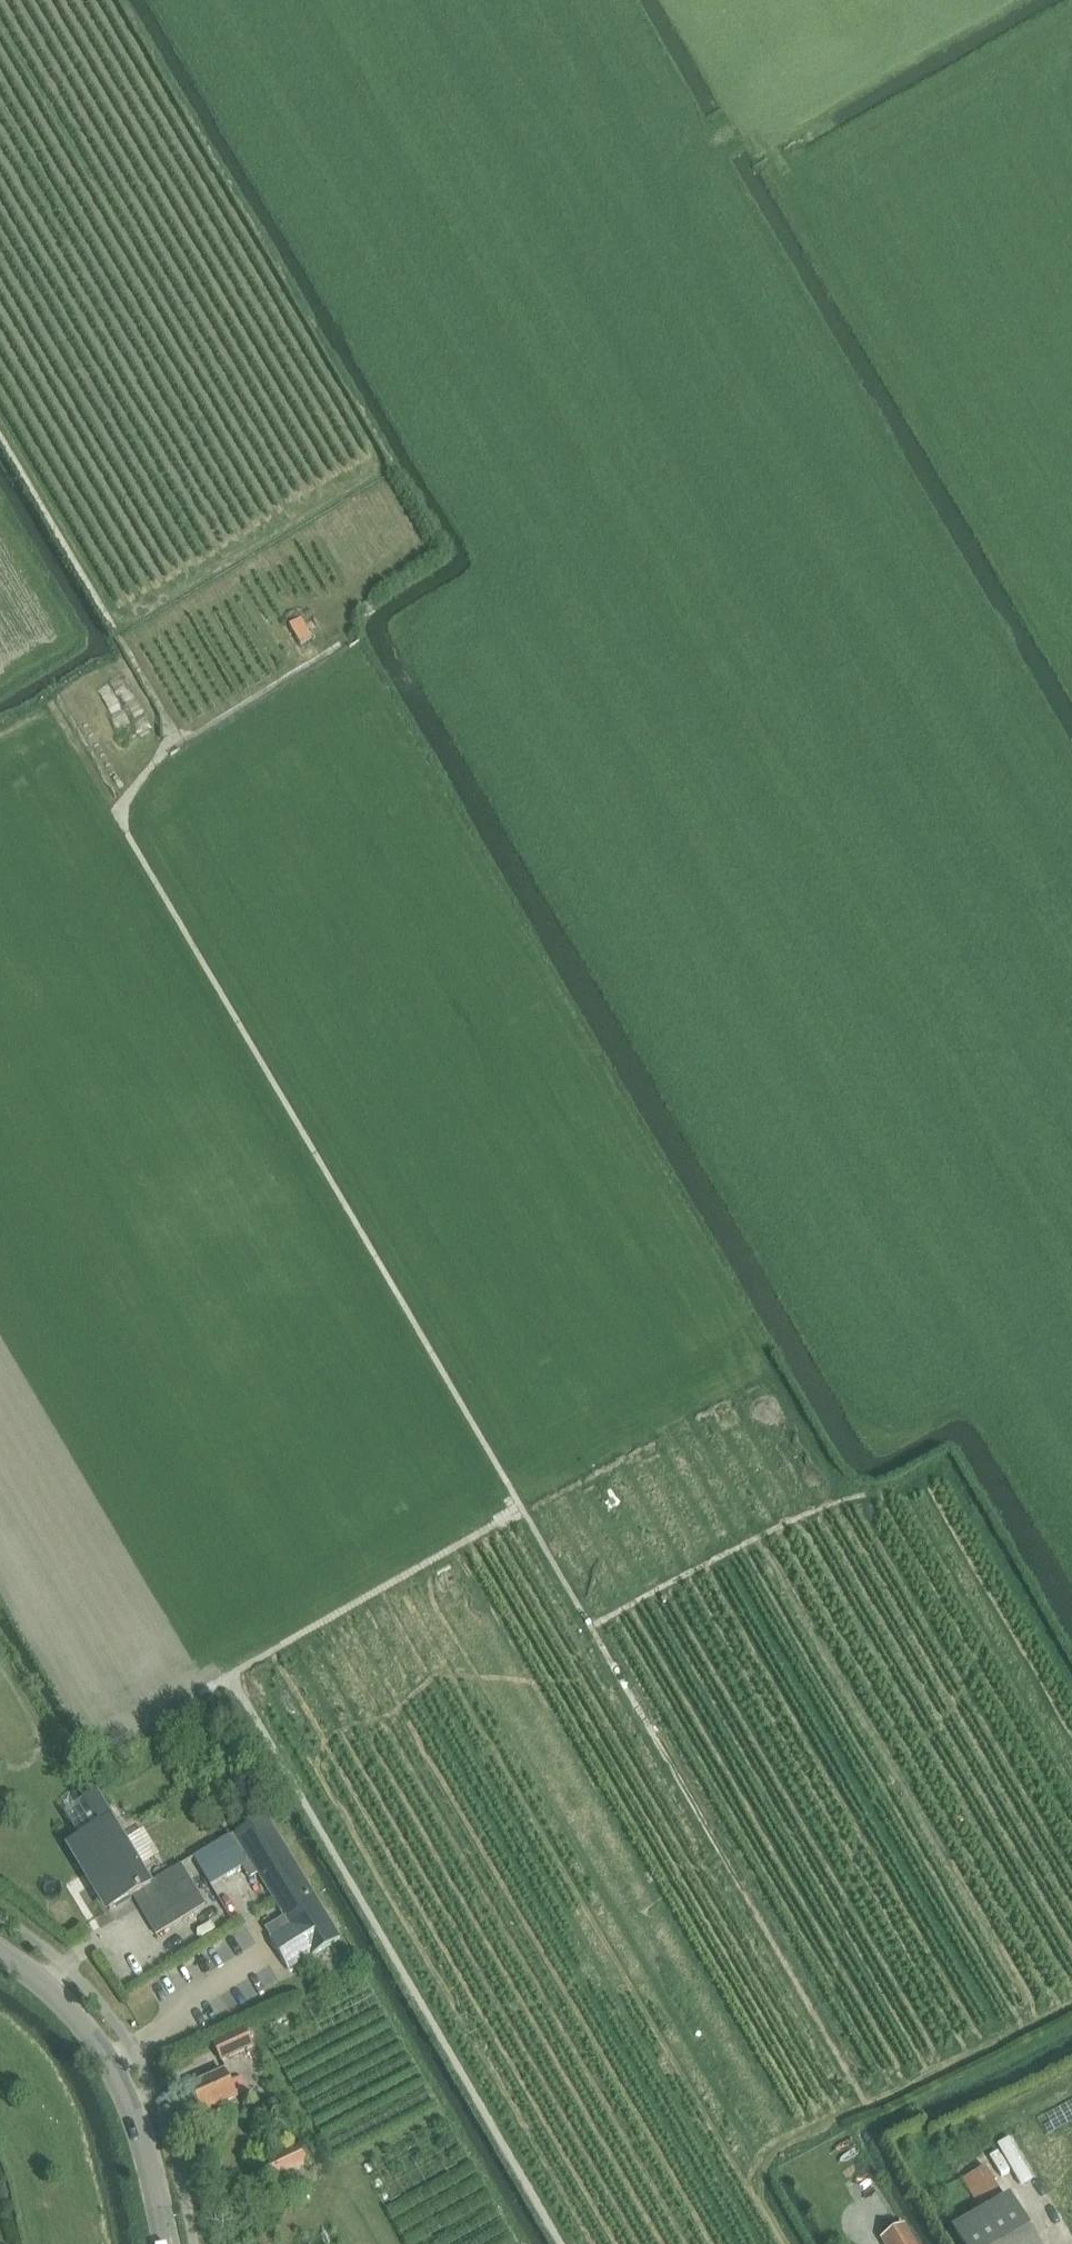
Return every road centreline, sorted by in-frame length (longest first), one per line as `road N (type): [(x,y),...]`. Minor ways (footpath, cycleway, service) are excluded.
road 1 (tertiary): [(165,2243),(125,2065),(81,2015),(0,1952)]

